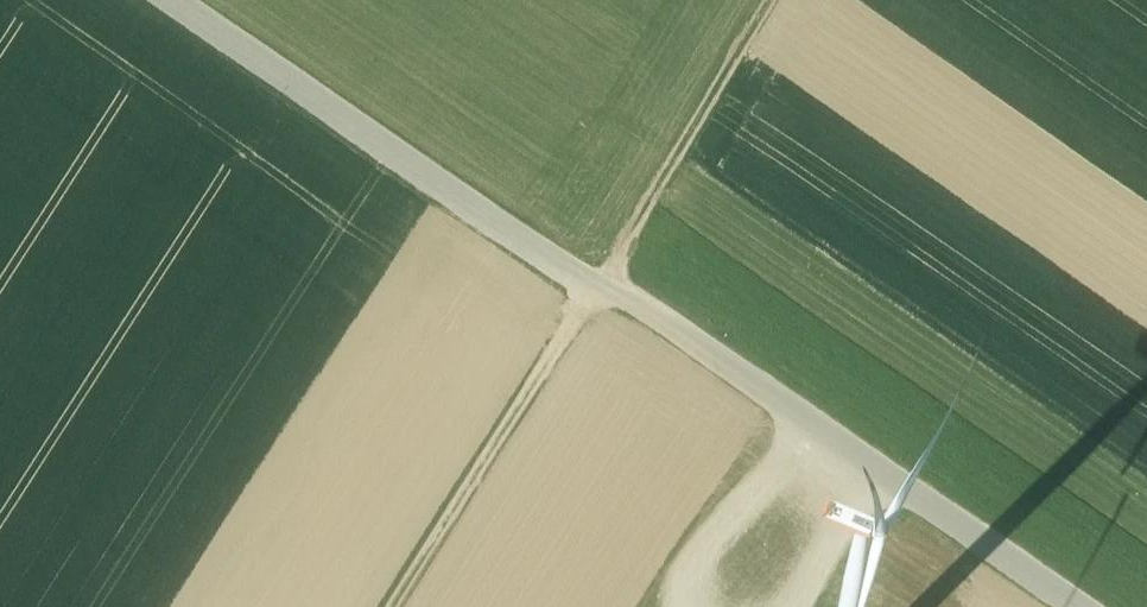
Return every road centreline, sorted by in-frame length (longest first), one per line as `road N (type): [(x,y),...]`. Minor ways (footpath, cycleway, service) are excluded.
road 1 (unclassified): [(184,0),(1063,606)]
road 2 (track): [(601,288),(397,606)]
road 3 (track): [(601,288),(772,0)]

